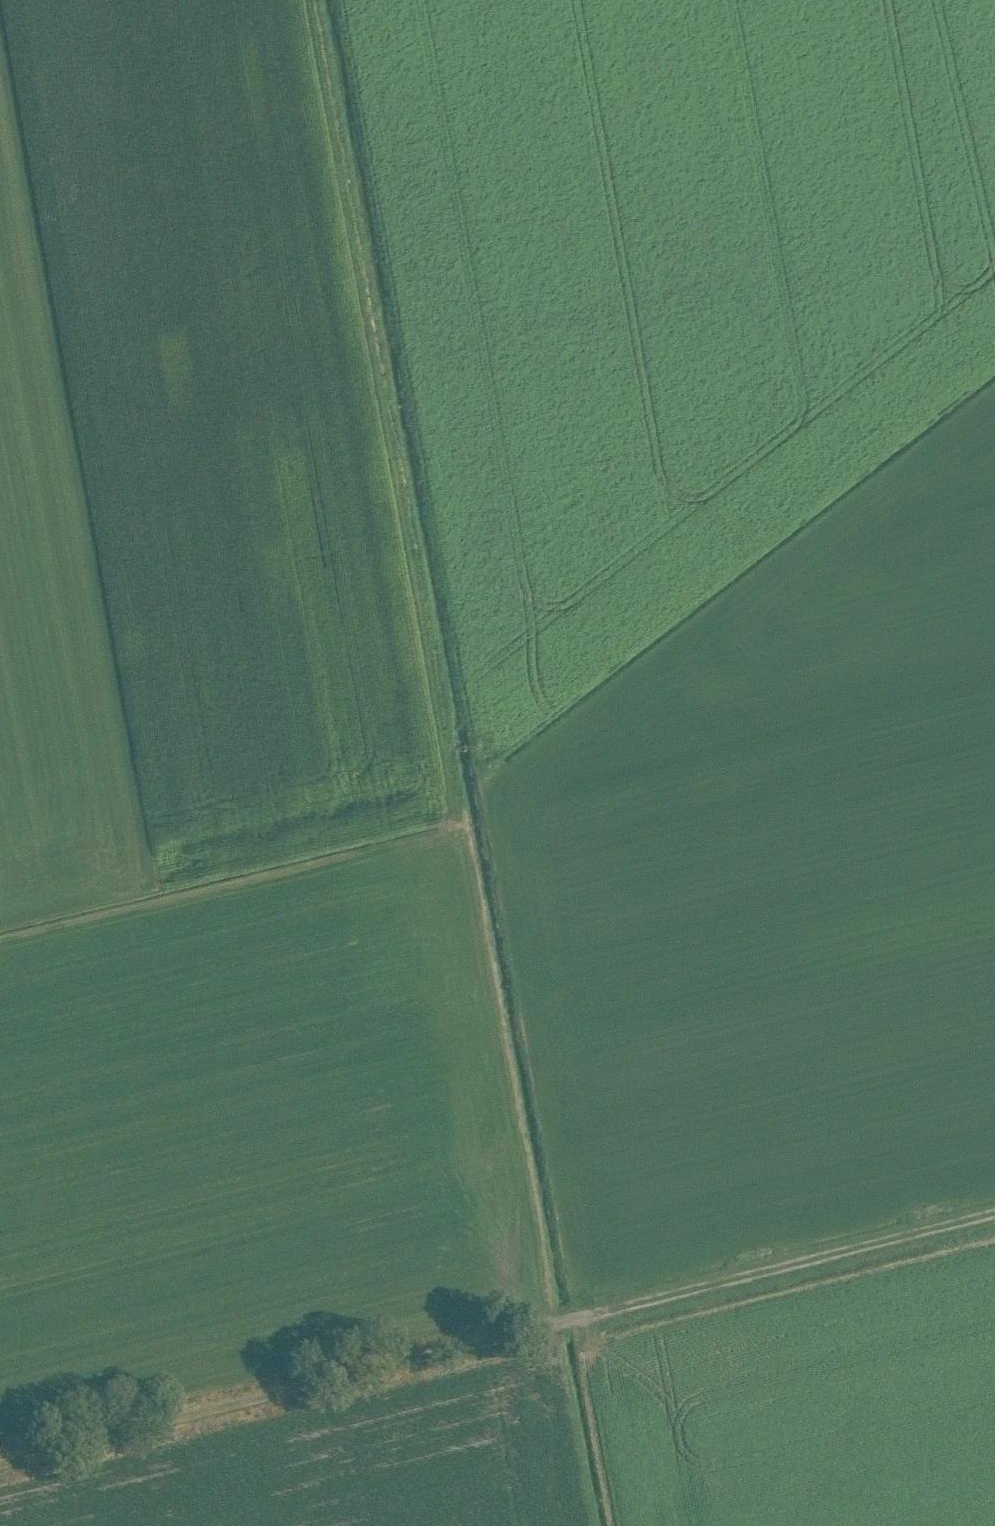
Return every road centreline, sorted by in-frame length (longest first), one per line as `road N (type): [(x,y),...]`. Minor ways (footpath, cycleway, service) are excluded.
road 1 (track): [(0,1467),(994,1216)]

